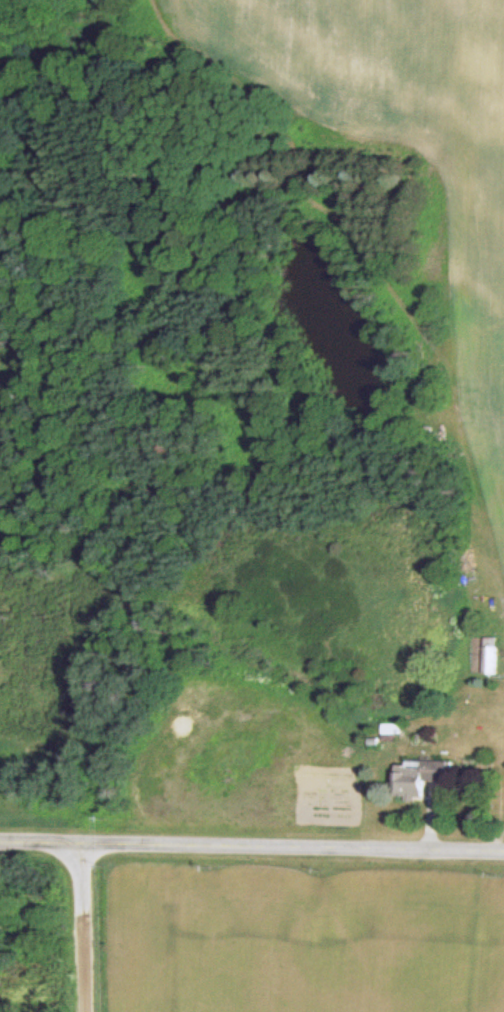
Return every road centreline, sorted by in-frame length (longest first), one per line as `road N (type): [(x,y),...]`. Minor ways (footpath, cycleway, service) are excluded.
road 1 (residential): [(503,851),(0,840)]
road 2 (residential): [(85,1011),(85,842)]

